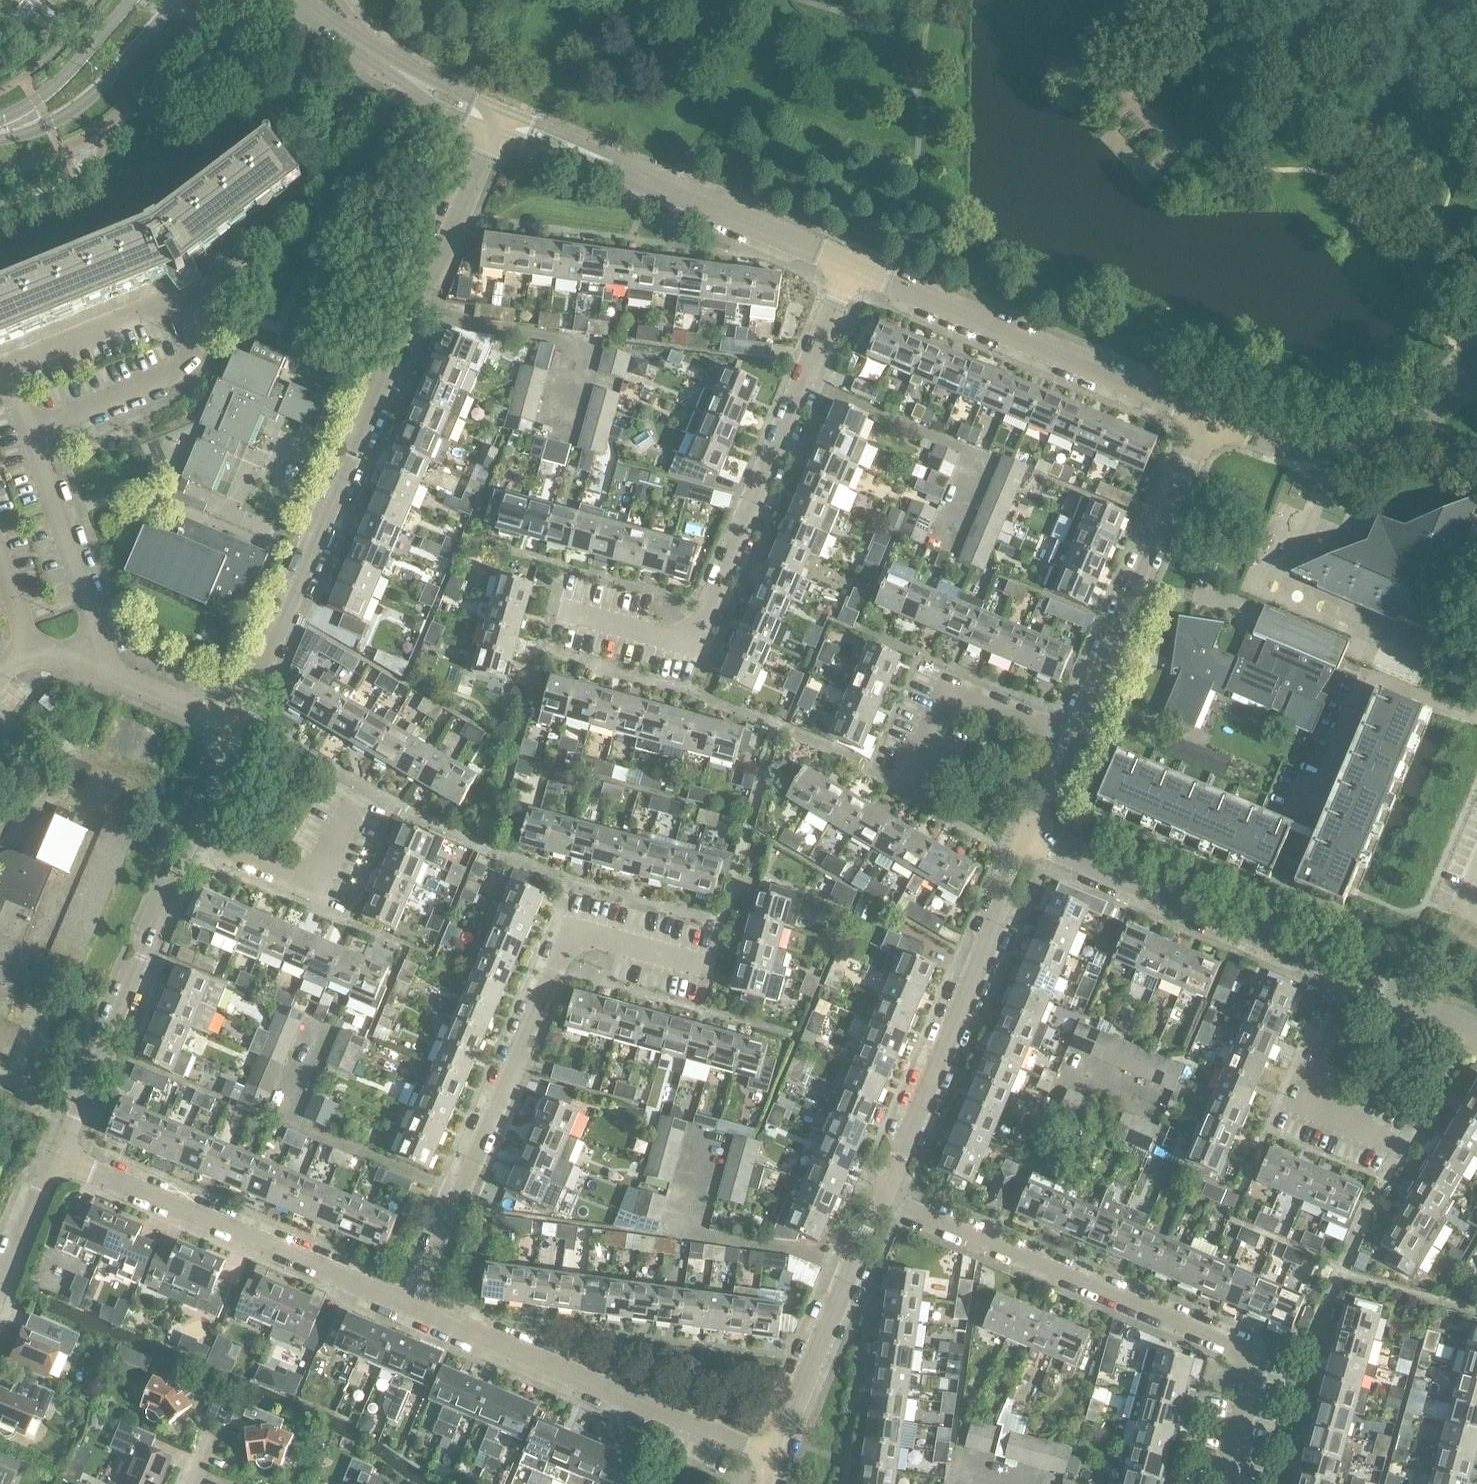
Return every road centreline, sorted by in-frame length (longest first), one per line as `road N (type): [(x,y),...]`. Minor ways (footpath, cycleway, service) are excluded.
road 1 (residential): [(250,718),(494,117)]
road 2 (residential): [(553,607),(698,647),(855,267)]
road 3 (residential): [(414,1304),(558,955),(579,937),(713,972)]
road 4 (residential): [(1221,1483),(1249,1381),(1245,1363),(1229,1348),(882,1196)]
road 5 (residential): [(774,1462),(414,1304)]
road 6 (residential): [(1259,934),(1372,676),(1476,713)]
road 7 (residential): [(855,267),(494,117)]
road 8 (residential): [(882,1196),(1030,837)]
road 9 (residential): [(1205,418),(855,267)]
road 10 (residential): [(414,1304),(65,1151)]
road 11 (residential): [(1065,739),(1205,418)]
road 12 (residential): [(65,1151),(201,834)]
road 13 (residential): [(774,1462),(882,1196)]
road 14 (residential): [(1465,375),(1394,429),(1356,445),(1268,441),(1205,418)]
road 15 (residential): [(108,664),(32,424)]
road 16 (residential): [(1259,934),(1030,837)]
road 17 (residential): [(32,424),(176,372),(194,350),(196,293)]
road 18 (residential): [(494,117),(333,33),(295,0)]
road 19 (residential): [(904,790),(949,696),(967,695),(1065,739)]
road 20 (residential): [(201,834),(312,880),(365,786)]
road 21 (residential): [(1389,1142),(1308,1095),(1352,974)]
road 22 (secondary): [(0,130),(65,97),(159,0)]
road 23 (residential): [(10,371),(196,293)]
road 24 (residential): [(0,1302),(65,1151)]
road 25 (residential): [(108,664),(250,718)]
road 26 (residential): [(1476,1027),(1352,974)]
road 27 (residential): [(196,293),(295,211)]
road 28 (residential): [(201,834),(250,718)]

